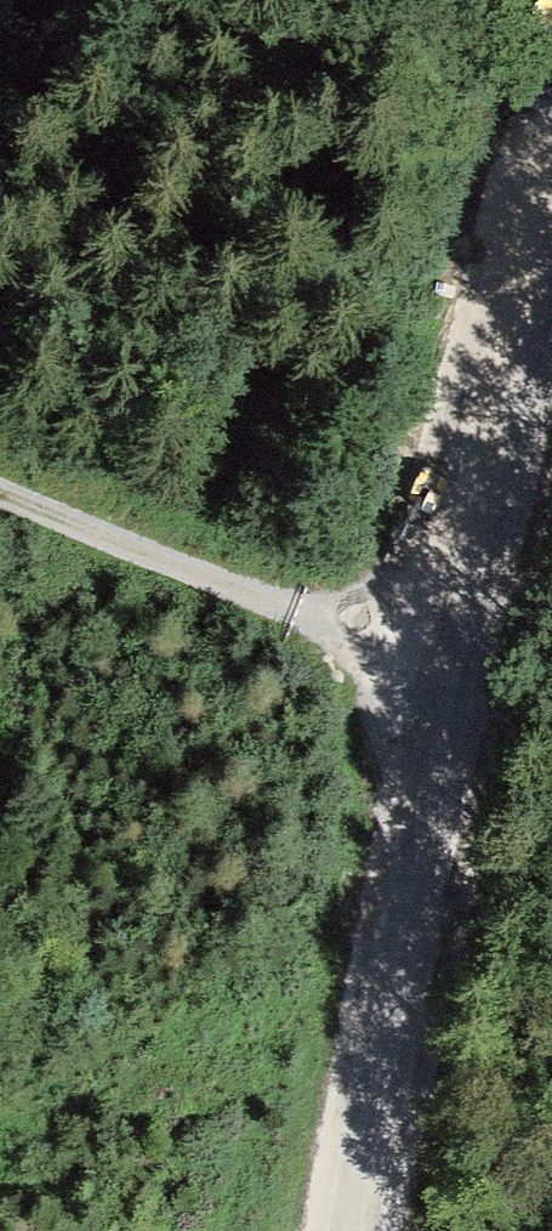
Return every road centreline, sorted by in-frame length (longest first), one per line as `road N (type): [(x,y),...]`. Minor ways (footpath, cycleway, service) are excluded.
road 1 (tertiary): [(551,270),(455,678),(355,1230)]
road 2 (track): [(455,678),(0,487)]

